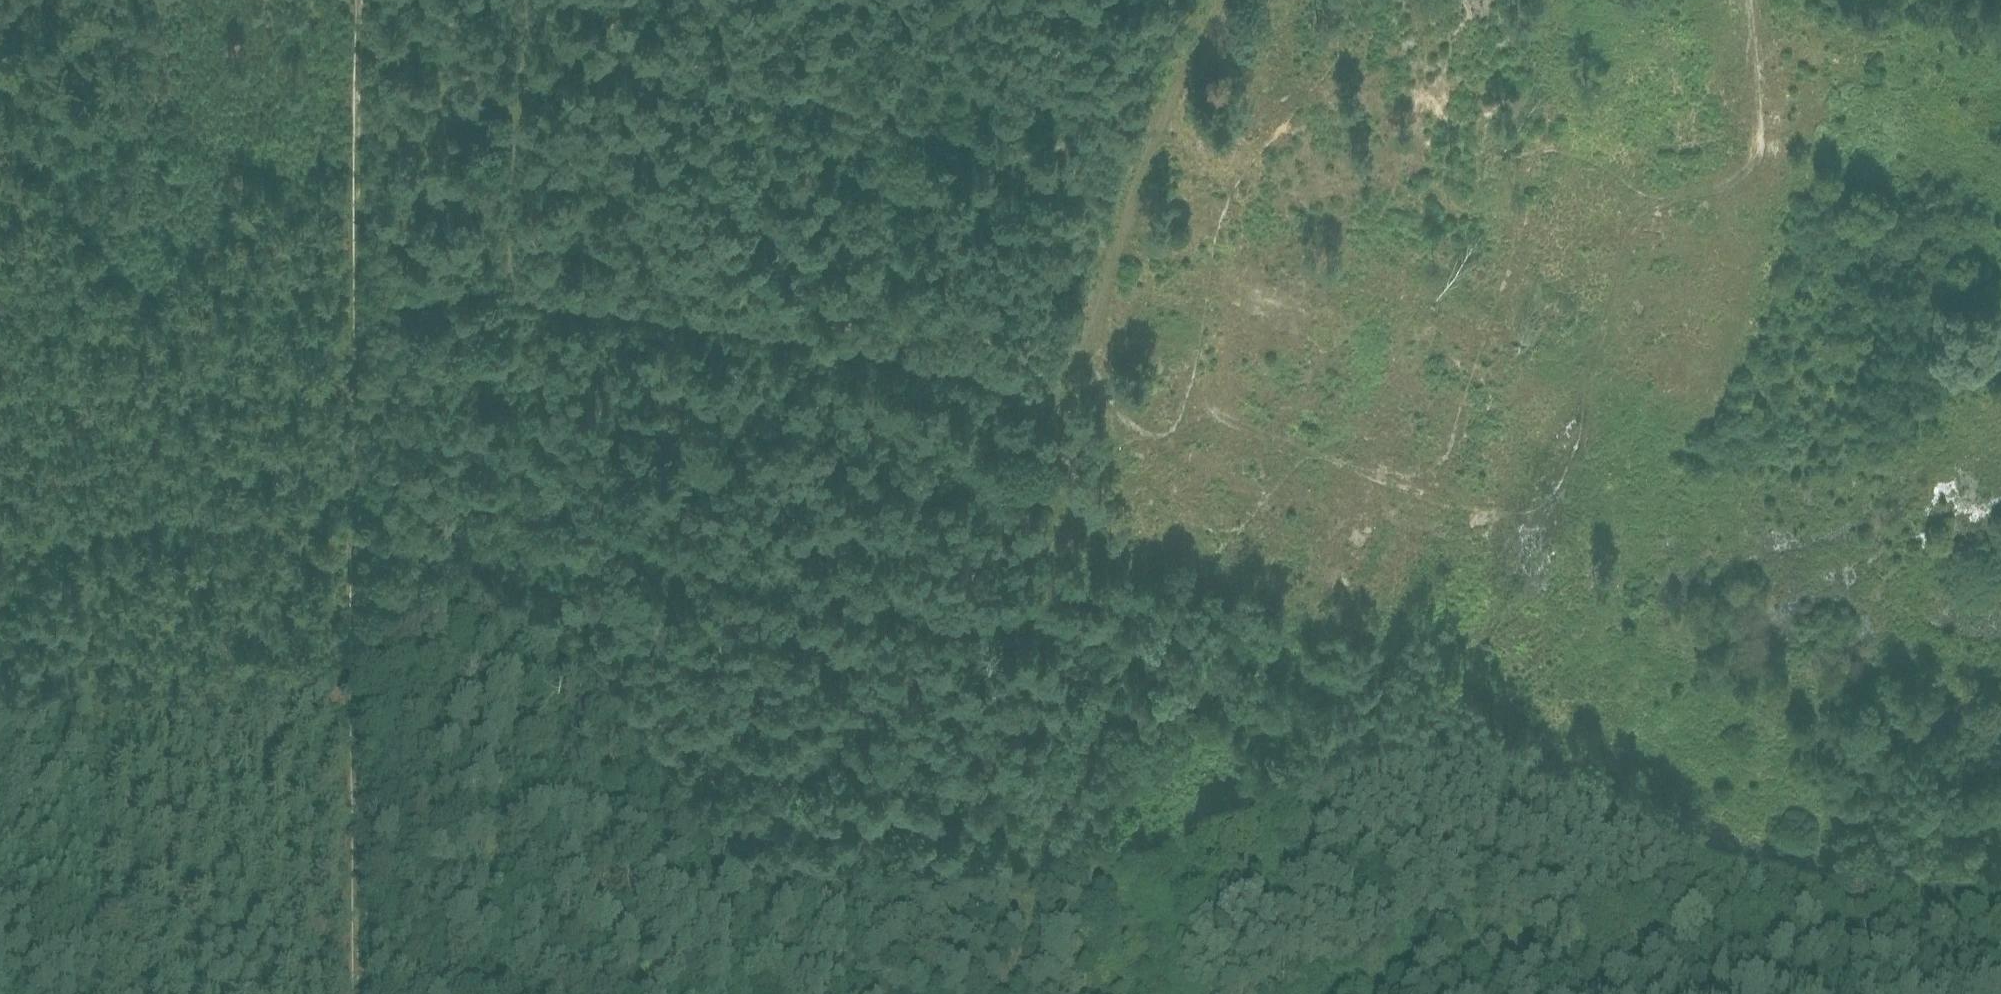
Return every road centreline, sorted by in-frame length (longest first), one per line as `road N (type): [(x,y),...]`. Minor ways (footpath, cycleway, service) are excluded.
road 1 (track): [(356,0),(350,993)]

